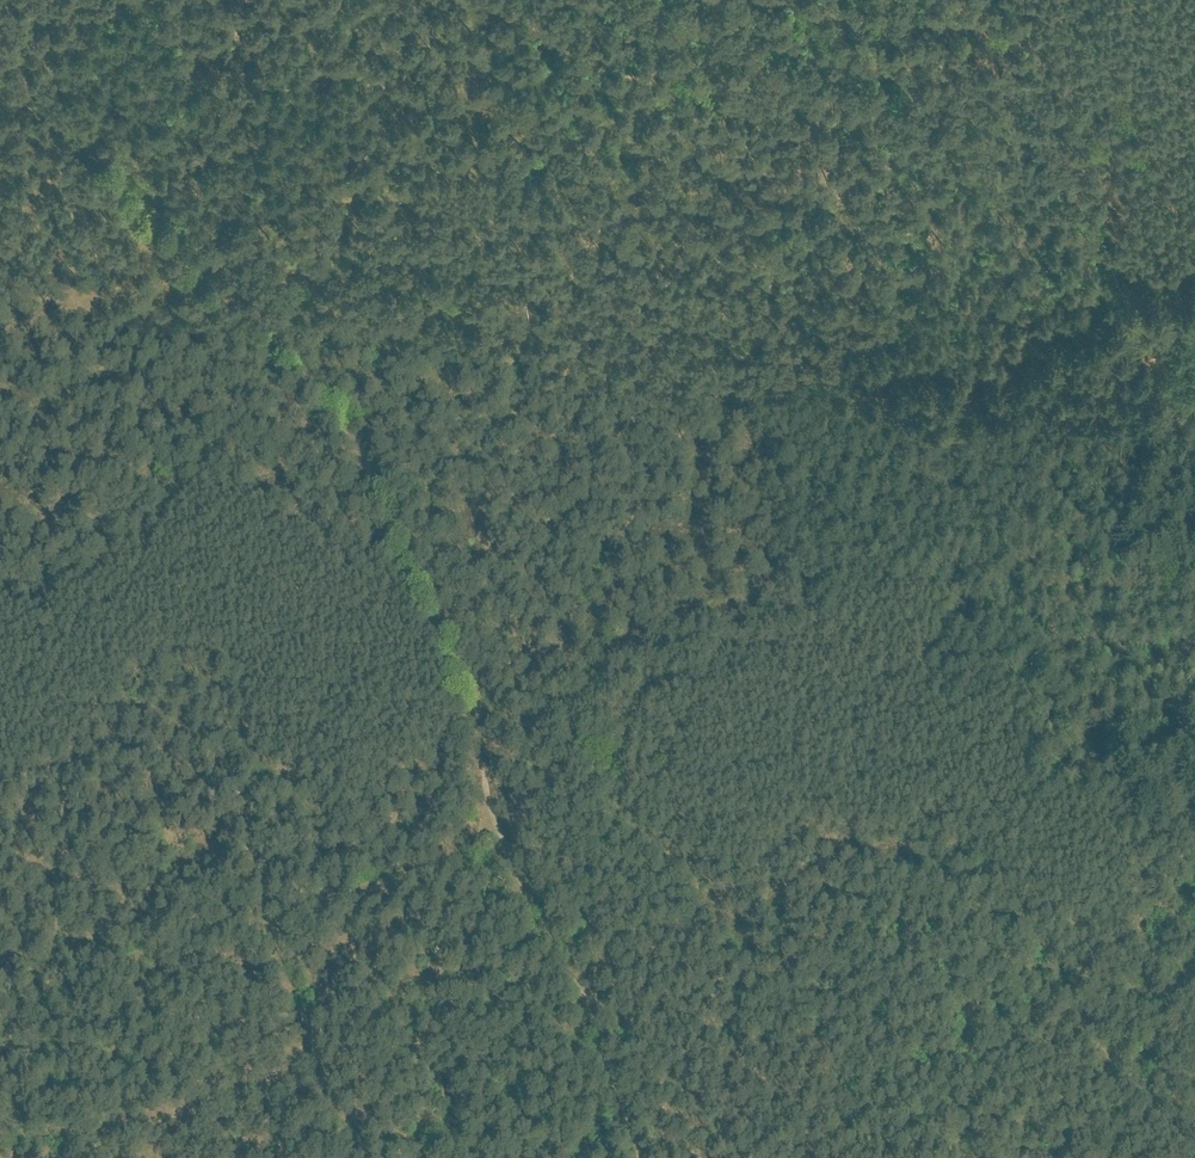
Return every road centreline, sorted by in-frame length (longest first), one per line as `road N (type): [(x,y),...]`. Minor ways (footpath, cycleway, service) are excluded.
road 1 (track): [(638,1157),(587,1005),(504,846),(486,795),(474,687),(442,594),(383,473),(288,348)]
road 2 (track): [(288,348),(151,557),(95,740),(55,962),(0,1049)]
road 3 (track): [(493,0),(620,77),(677,99),(721,104),(764,171),(845,182),(886,162),(952,163),(1013,183),(1100,250)]
road 4 (track): [(288,348),(71,123),(46,102),(0,86)]
road 5 (track): [(1151,1077),(1071,1014),(817,1133)]
road 6 (track): [(1120,295),(1194,465)]
road 7 (track): [(0,65),(112,0)]

